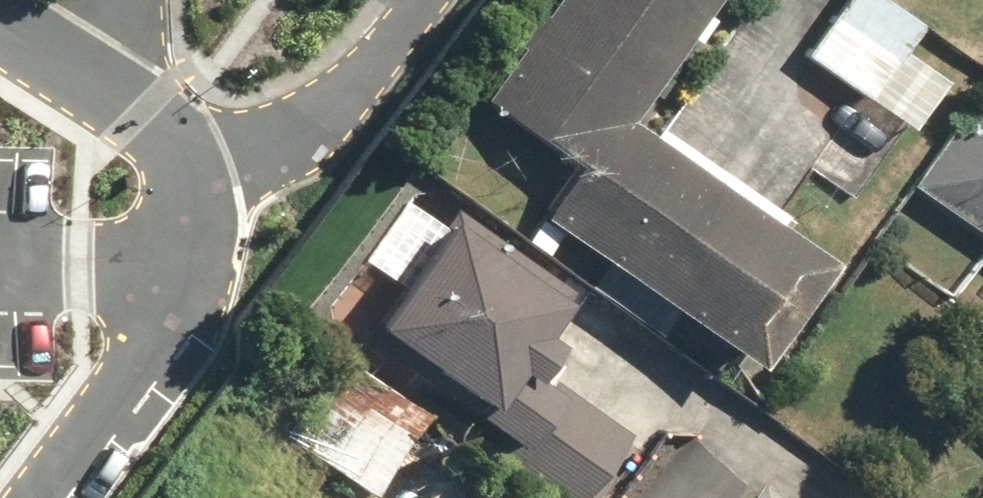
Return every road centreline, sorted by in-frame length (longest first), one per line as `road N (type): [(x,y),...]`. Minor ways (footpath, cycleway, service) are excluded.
road 1 (residential): [(270,208),(48,497)]
road 2 (residential): [(0,28),(132,109),(270,208)]
road 3 (residential): [(434,0),(270,208)]

